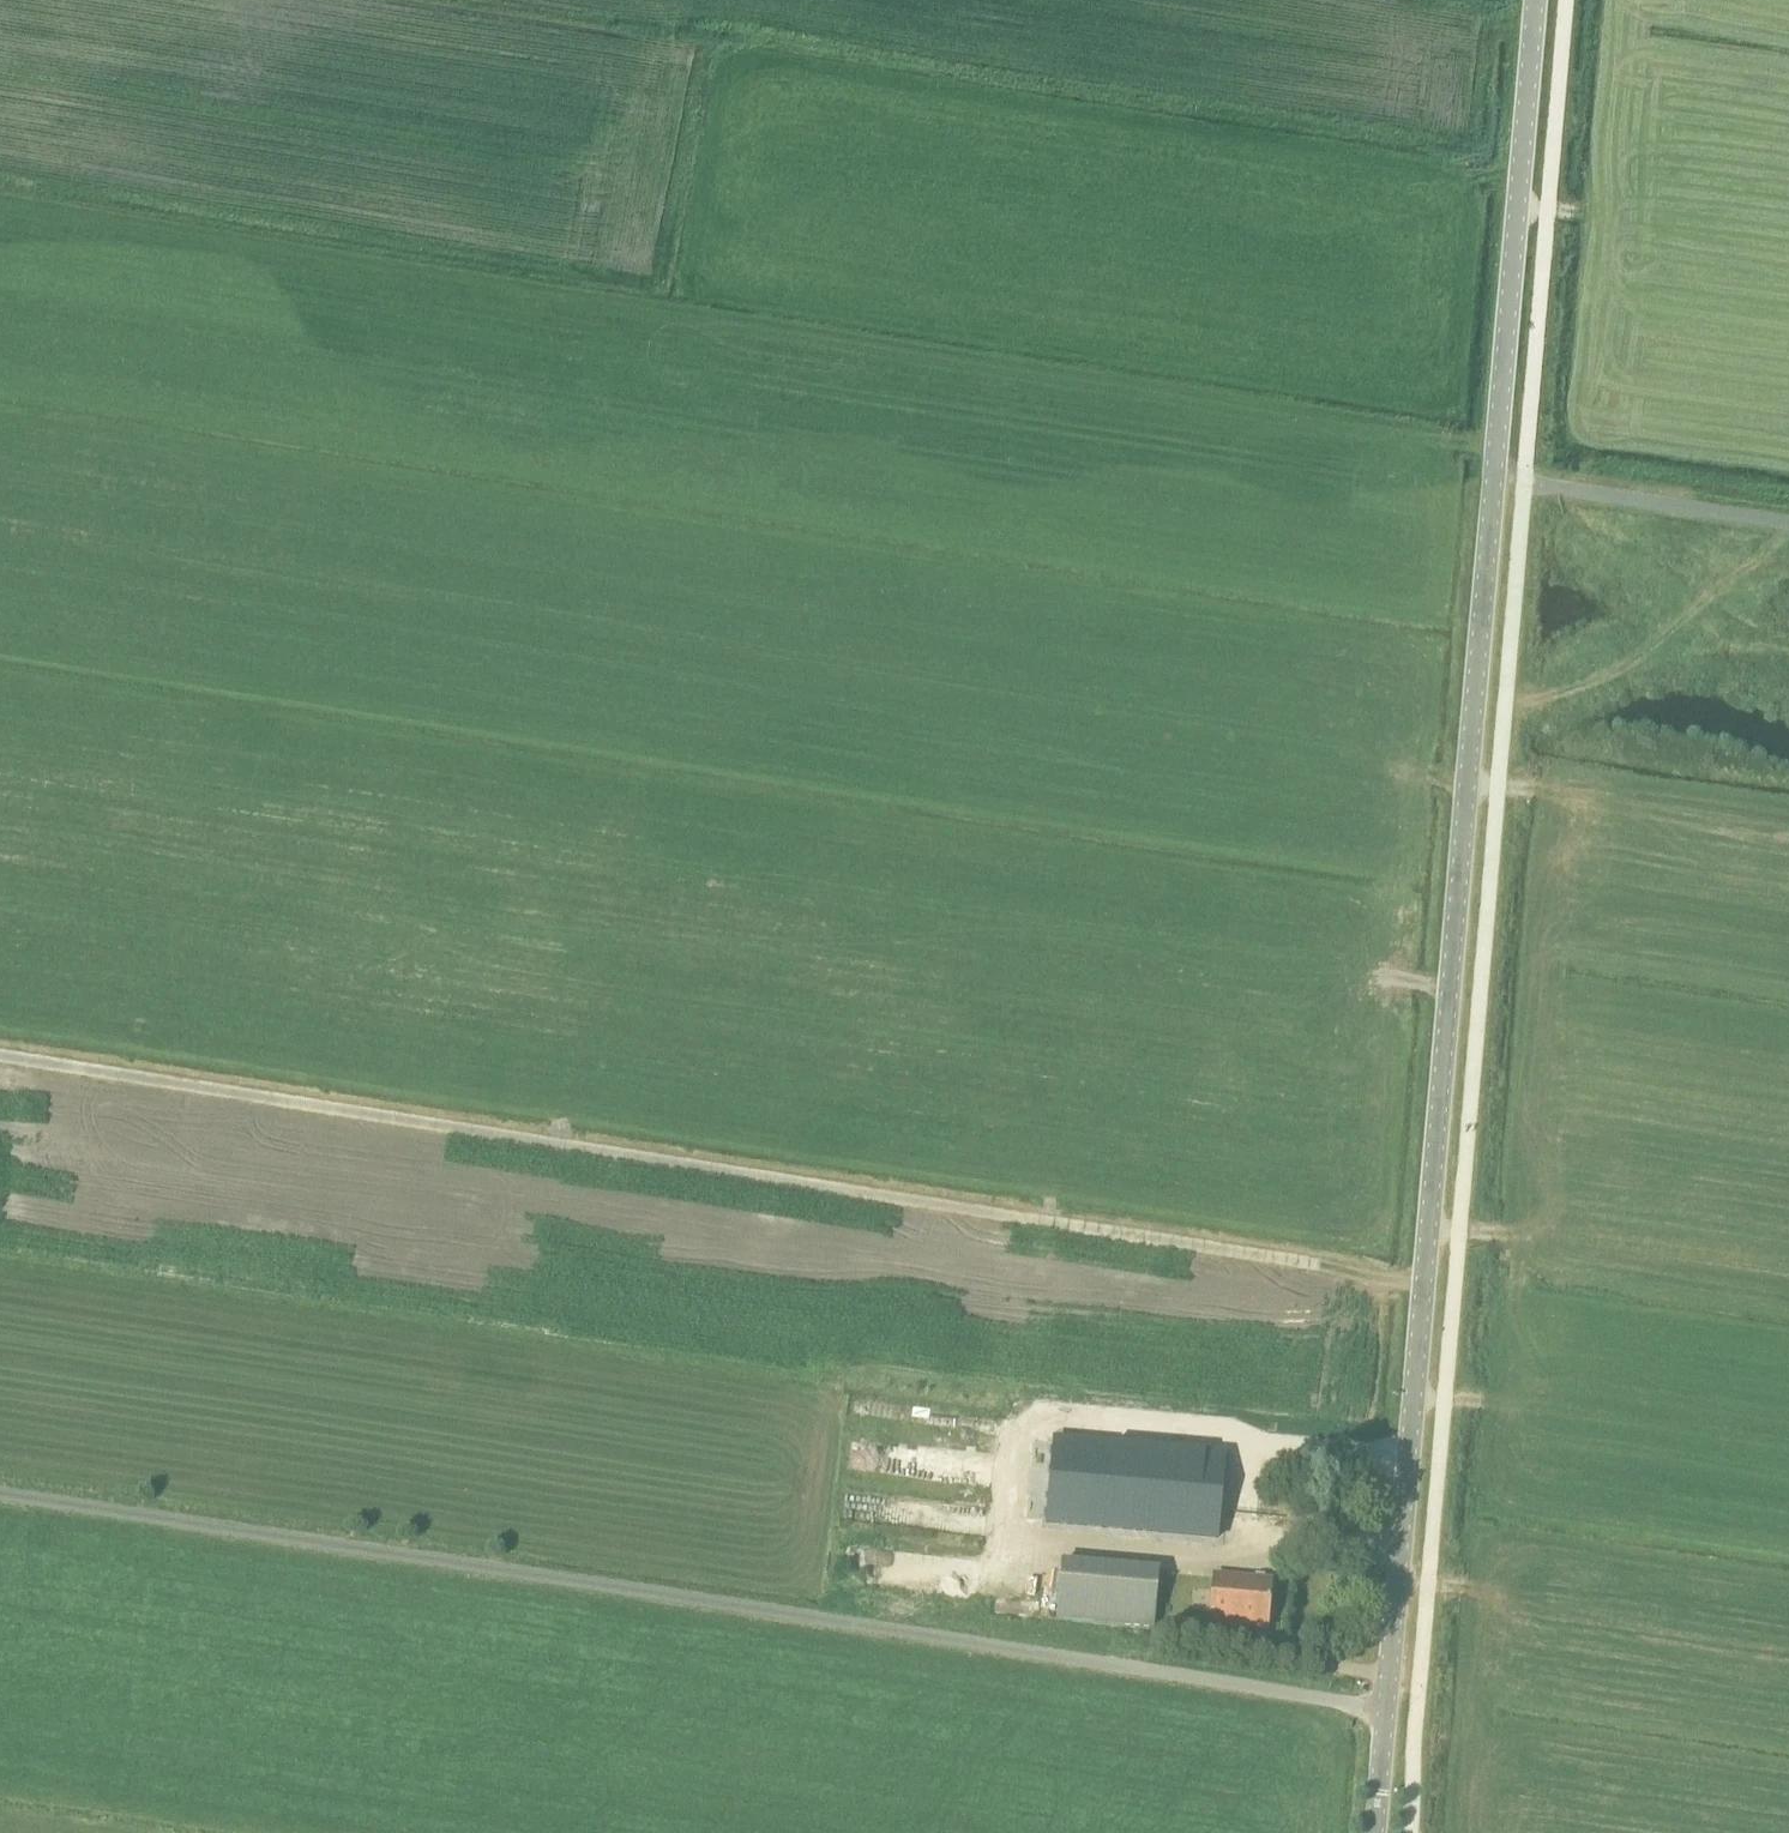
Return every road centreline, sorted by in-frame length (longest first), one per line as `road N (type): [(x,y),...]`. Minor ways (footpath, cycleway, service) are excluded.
road 1 (tertiary): [(1375,1832),(1536,0)]

